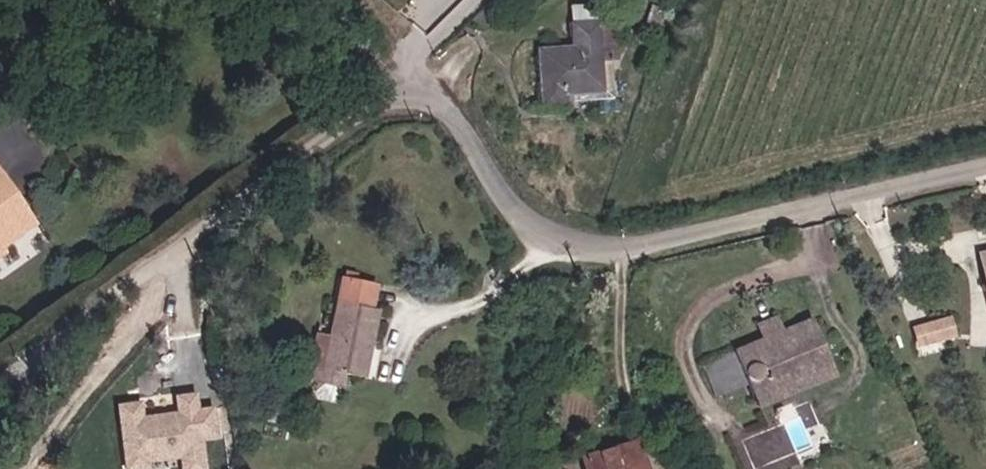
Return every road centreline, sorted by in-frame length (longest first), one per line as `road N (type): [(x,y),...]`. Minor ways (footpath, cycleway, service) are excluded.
road 1 (residential): [(985,165),(625,249),(564,243),(532,220),(457,108),(423,93),(394,100),(299,155),(0,357)]

